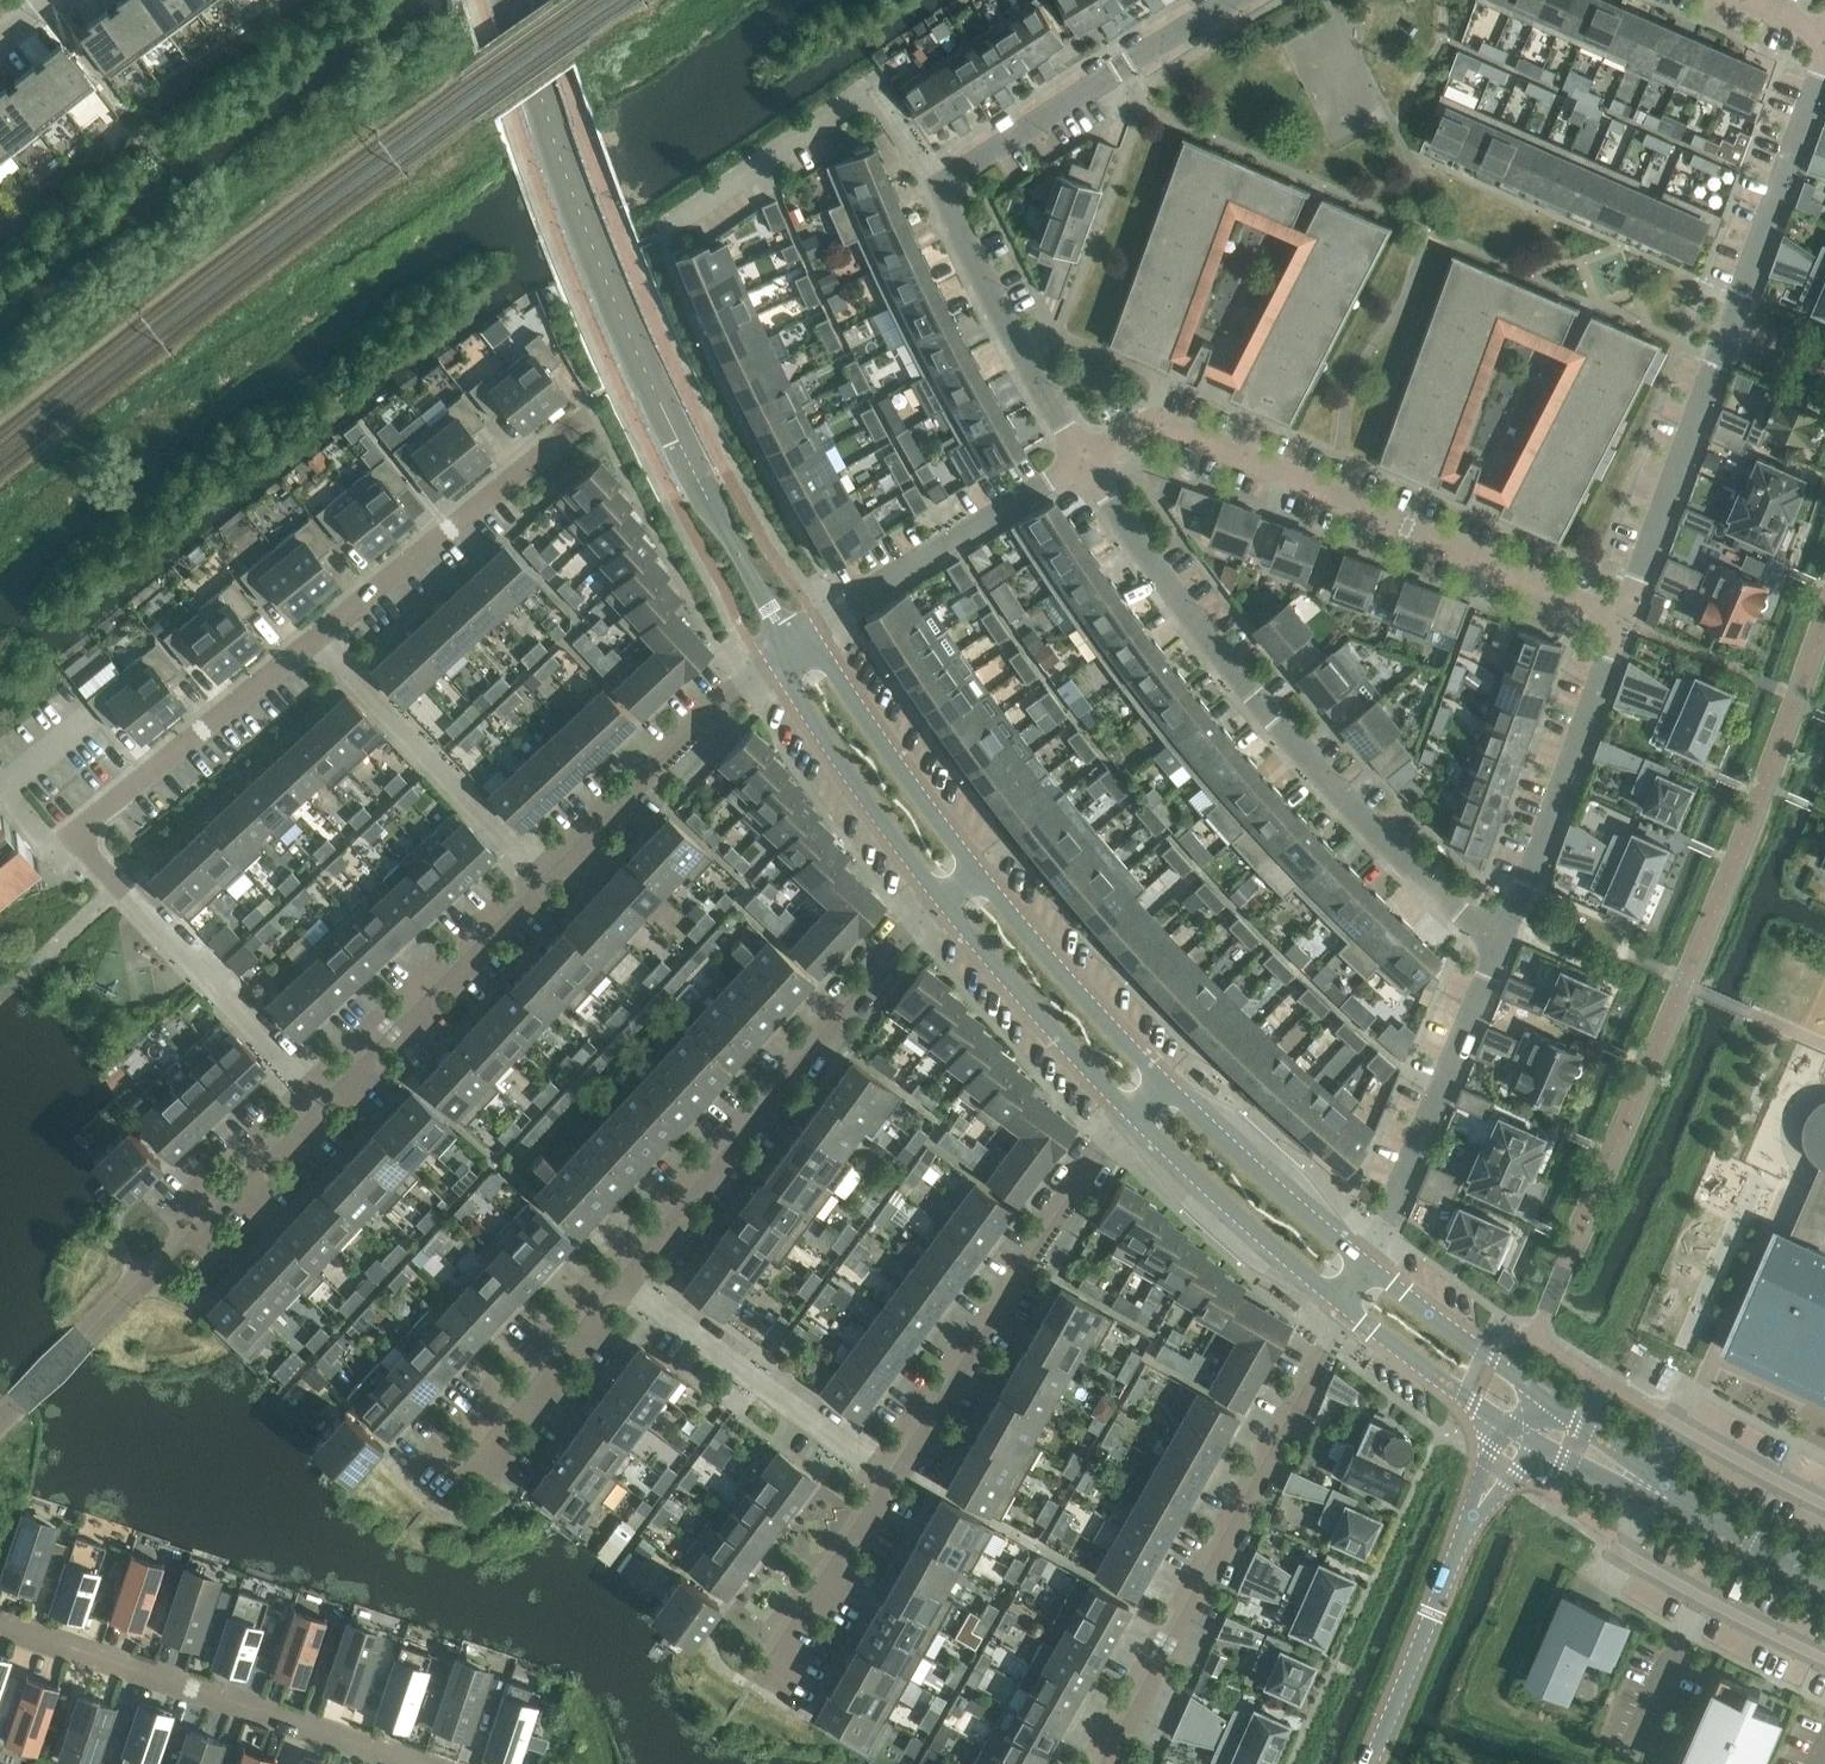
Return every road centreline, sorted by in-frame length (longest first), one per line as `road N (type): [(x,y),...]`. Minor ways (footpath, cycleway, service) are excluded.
road 1 (residential): [(324,1094),(73,837),(579,423)]
road 2 (residential): [(450,1480),(940,902)]
road 3 (residential): [(759,1669),(1123,1114)]
road 4 (residential): [(1497,941),(1383,843),(1294,750),(1145,566),(1085,455)]
road 5 (residential): [(1622,616),(1192,429),(1153,424),(1085,455)]
road 6 (residential): [(1622,616),(1824,73)]
road 7 (residential): [(1099,1763),(1343,1311)]
road 8 (residential): [(418,1763),(0,1629)]
road 9 (residential): [(324,1094),(17,1406)]
road 10 (tertiary): [(1368,1763),(1487,1483),(1517,1436)]
road 11 (residential): [(1368,1266),(1497,941)]
road 12 (residential): [(1497,941),(1622,616)]
road 13 (residential): [(799,651),(842,614),(1085,455)]
road 14 (residential): [(538,874),(742,686),(799,651)]
road 15 (residential): [(1232,0),(944,185)]
road 16 (residential): [(538,874),(324,1094)]
road 17 (residential): [(1085,455),(944,185)]
road 18 (tertiary): [(1123,1114),(1343,1311)]
road 19 (tertiary): [(940,902),(1123,1114)]
road 20 (tertiary): [(1165,1081),(980,873)]
road 21 (tertiary): [(1368,1266),(1165,1081)]
road 22 (tertiary): [(980,873),(839,663)]
road 23 (tertiary): [(792,703),(940,902)]
road 24 (tertiary): [(1539,1396),(1368,1266)]
road 25 (tertiary): [(1343,1311),(1517,1436)]
road 26 (tertiary): [(1705,1522),(1539,1396)]
road 27 (tertiary): [(1517,1436),(1561,1464),(1705,1522)]
road 28 (tertiary): [(1705,1522),(1824,1586)]

